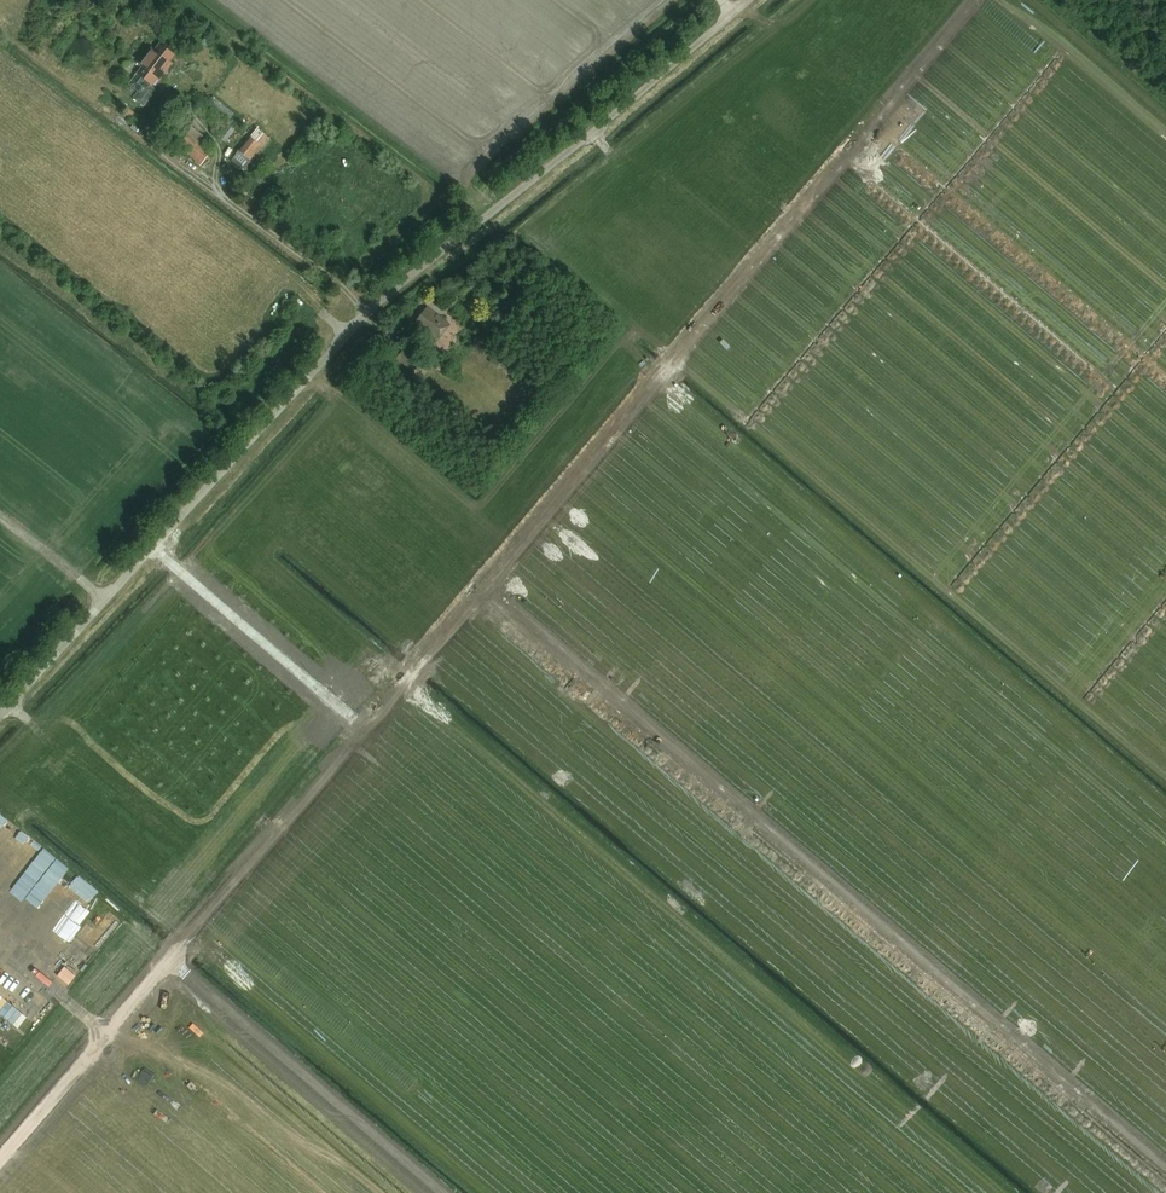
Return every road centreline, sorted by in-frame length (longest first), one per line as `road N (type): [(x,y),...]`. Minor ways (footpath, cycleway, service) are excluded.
road 1 (unclassified): [(0,712),(365,316),(758,0)]
road 2 (track): [(365,316),(343,286),(158,147),(150,127),(160,101)]

